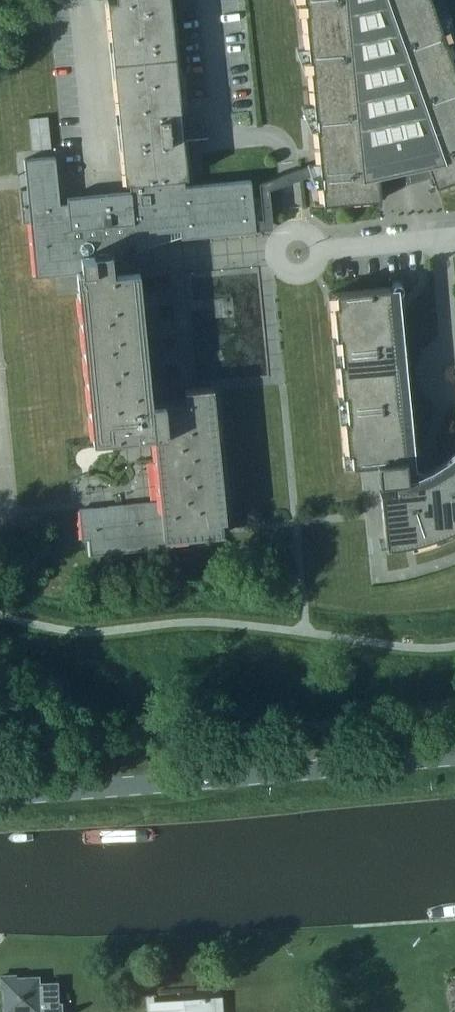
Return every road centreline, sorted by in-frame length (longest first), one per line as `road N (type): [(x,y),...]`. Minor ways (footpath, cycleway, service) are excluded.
road 1 (unclassified): [(0,795),(454,754)]
road 2 (residential): [(454,237),(295,250)]
road 3 (residential): [(222,138),(207,0)]

